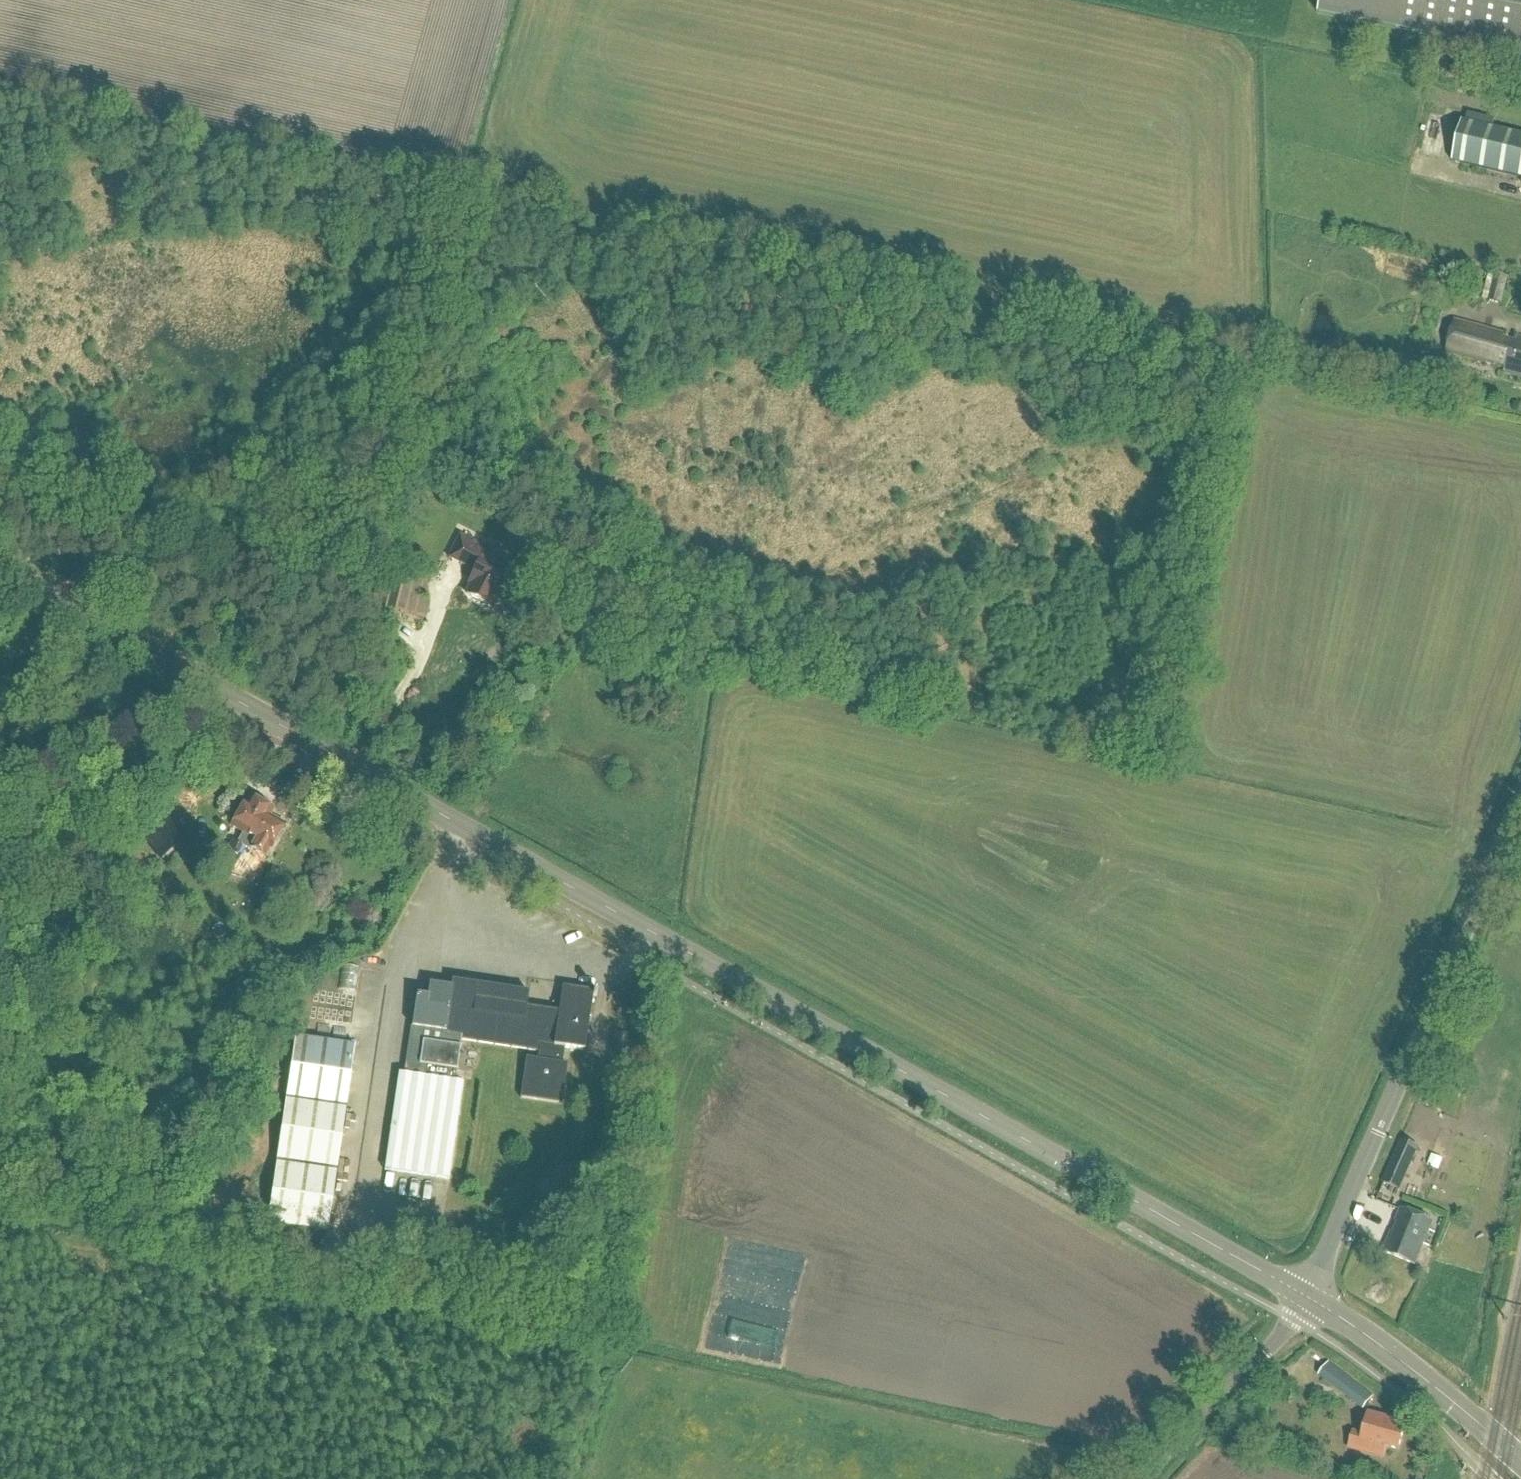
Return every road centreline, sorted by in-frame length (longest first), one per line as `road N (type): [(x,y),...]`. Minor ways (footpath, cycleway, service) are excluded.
road 1 (tertiary): [(1308,1299),(0,572)]
road 2 (track): [(0,1234),(605,1366)]
road 3 (unclassified): [(1308,1299),(1520,799)]
road 4 (tertiary): [(1520,1461),(1308,1299)]
road 5 (unclassified): [(1144,1478),(1295,1322),(1308,1299)]

